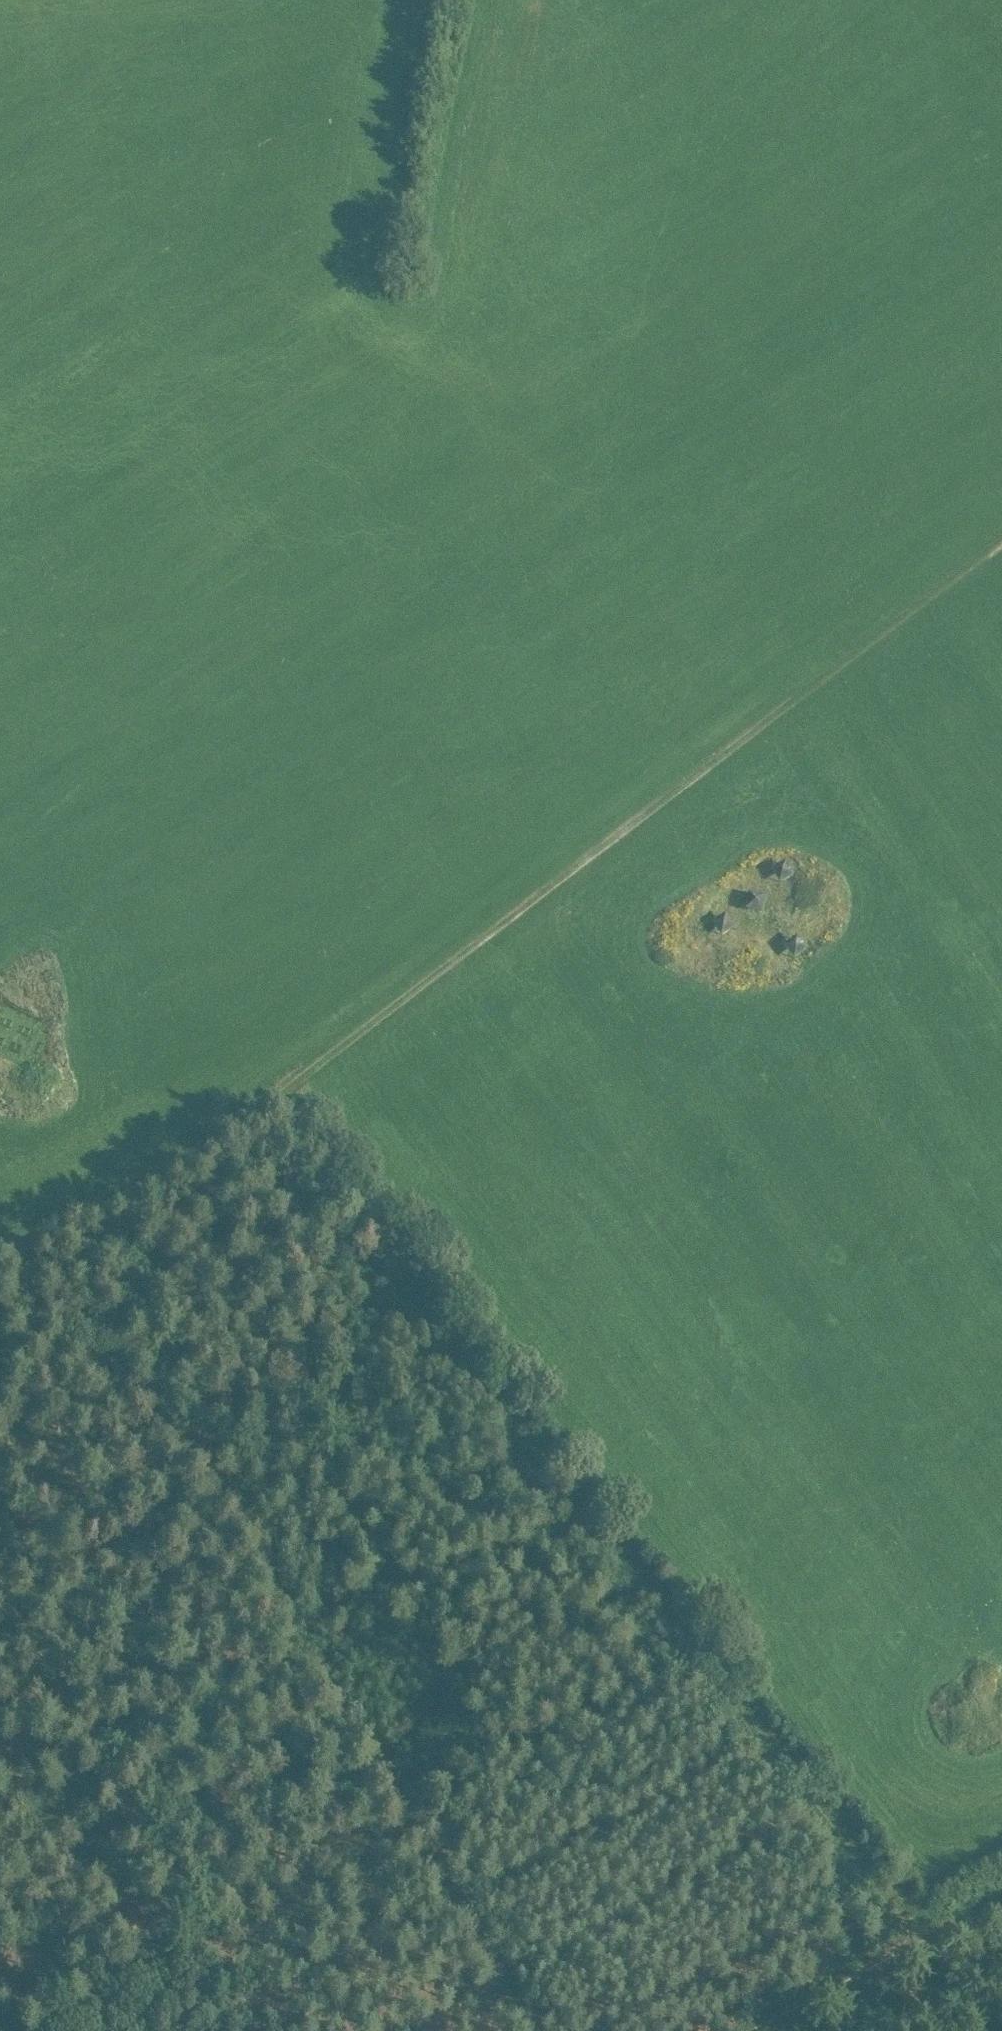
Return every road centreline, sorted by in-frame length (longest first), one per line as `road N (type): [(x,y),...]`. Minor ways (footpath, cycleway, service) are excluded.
road 1 (track): [(935,1939),(268,1104)]
road 2 (track): [(268,1104),(1001,546)]
road 3 (track): [(0,1576),(249,2030)]
road 4 (track): [(268,1104),(185,1167),(0,1255)]

